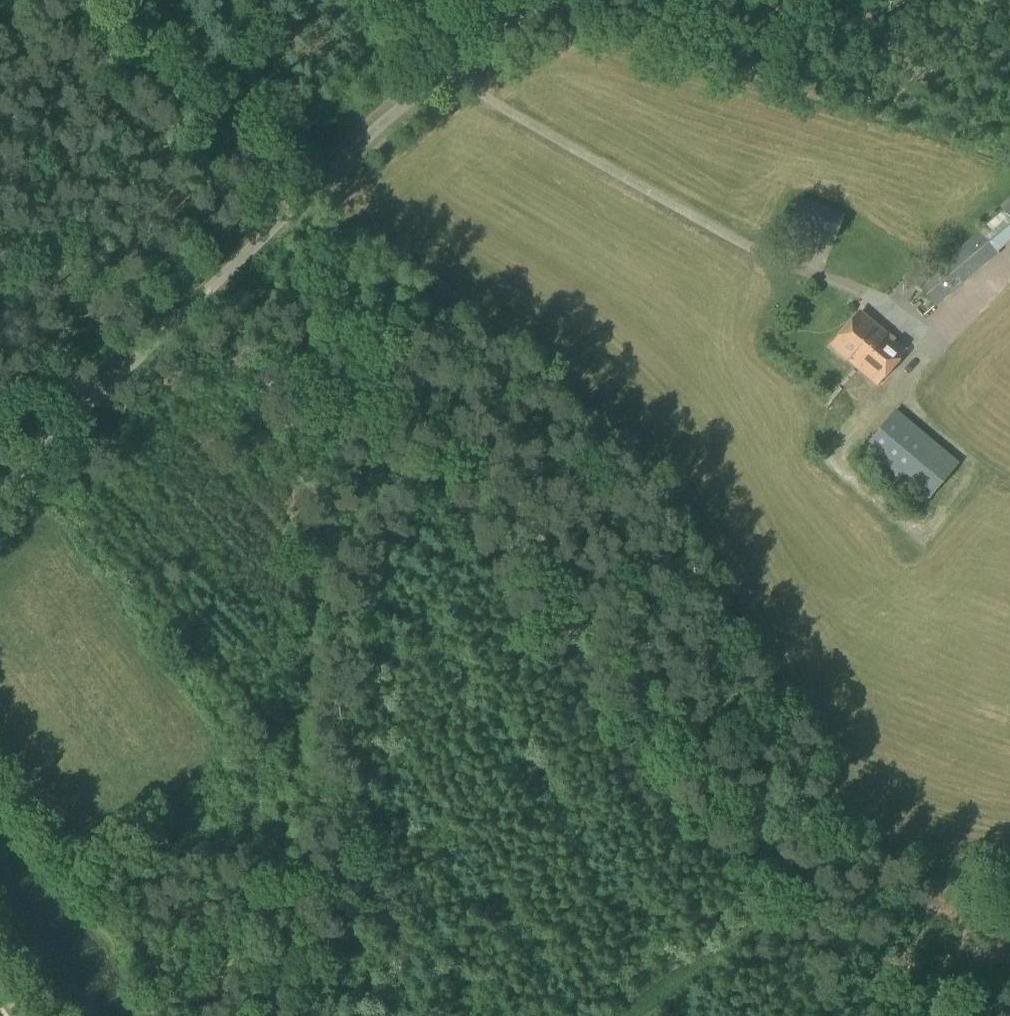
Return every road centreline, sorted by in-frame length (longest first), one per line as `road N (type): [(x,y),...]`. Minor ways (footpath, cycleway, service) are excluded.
road 1 (unclassified): [(0,493),(405,103),(565,0)]
road 2 (track): [(652,1015),(763,936),(814,911),(899,1015)]

